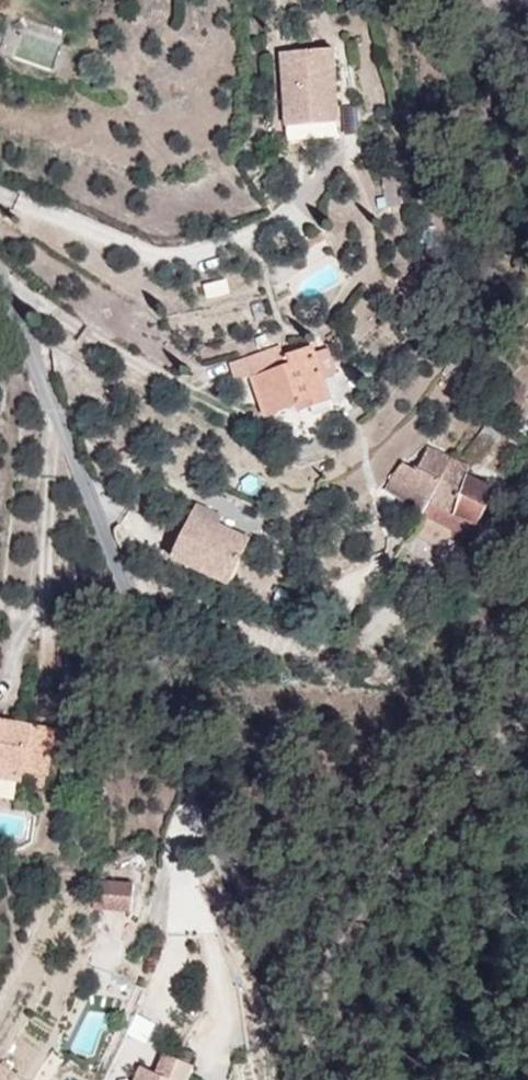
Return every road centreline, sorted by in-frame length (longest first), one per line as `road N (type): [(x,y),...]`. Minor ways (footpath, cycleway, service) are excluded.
road 1 (unclassified): [(276,1079),(98,513),(0,291)]
road 2 (track): [(527,694),(394,873),(321,1002),(296,1079)]

